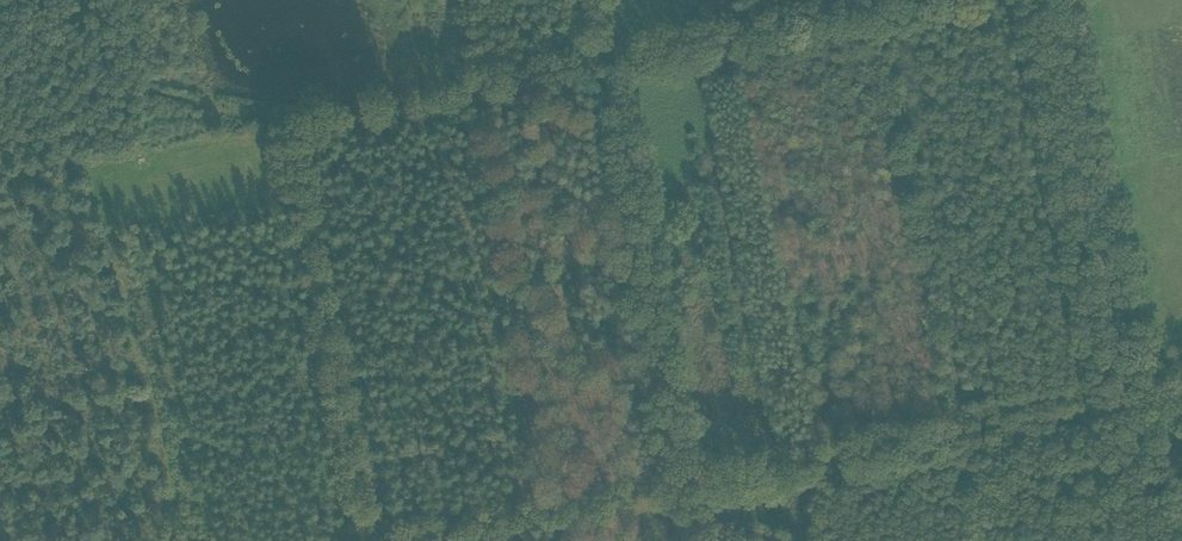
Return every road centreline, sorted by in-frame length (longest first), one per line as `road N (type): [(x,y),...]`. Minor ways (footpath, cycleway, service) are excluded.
road 1 (track): [(364,540),(285,124),(941,0)]
road 2 (track): [(1051,0),(1158,540)]
road 3 (track): [(612,60),(697,540)]

